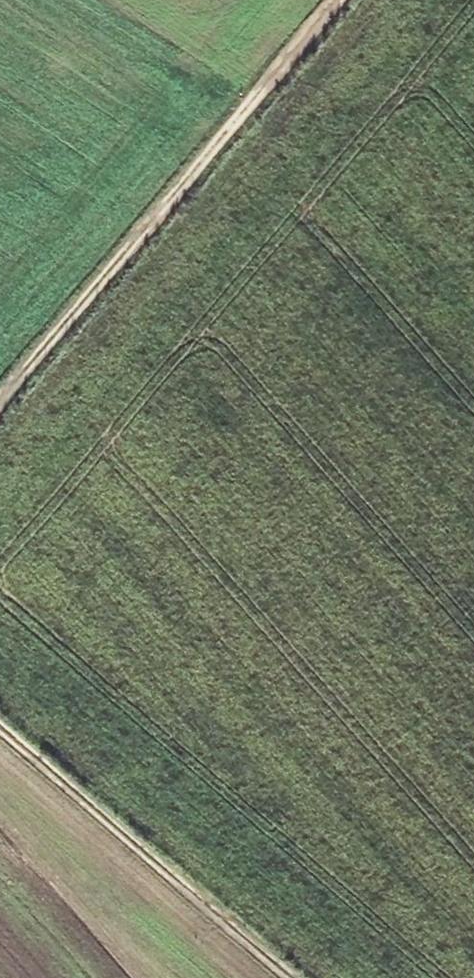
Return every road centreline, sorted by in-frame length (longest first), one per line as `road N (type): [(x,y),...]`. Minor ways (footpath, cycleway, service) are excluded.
road 1 (track): [(0,397),(333,0)]
road 2 (track): [(0,731),(289,977)]

